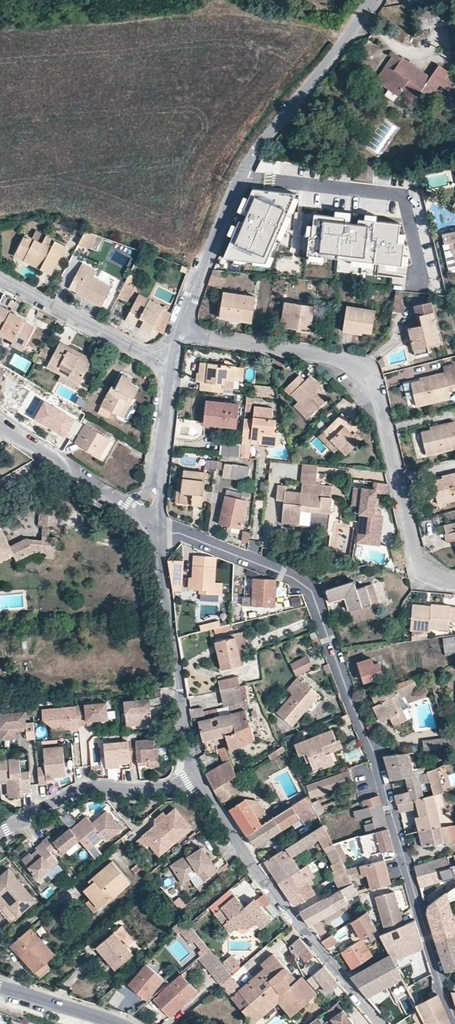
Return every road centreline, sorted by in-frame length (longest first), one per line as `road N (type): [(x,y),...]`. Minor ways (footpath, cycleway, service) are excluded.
road 1 (residential): [(454,1016),(315,597),(281,571),(149,519)]
road 2 (residential): [(179,327),(341,359),(363,372),(377,396),(418,562),(454,582)]
road 3 (residential): [(179,327),(254,152),(372,0)]
road 4 (residential): [(198,774),(267,888),(380,1023)]
road 5 (residential): [(149,519),(198,774)]
road 6 (residential): [(0,833),(81,790),(167,790),(198,774)]
road 7 (residential): [(0,278),(169,362)]
road 8 (residential): [(149,519),(0,426)]
road 9 (residential): [(149,519),(169,362)]
road 10 (tertiary): [(0,988),(117,1023)]

